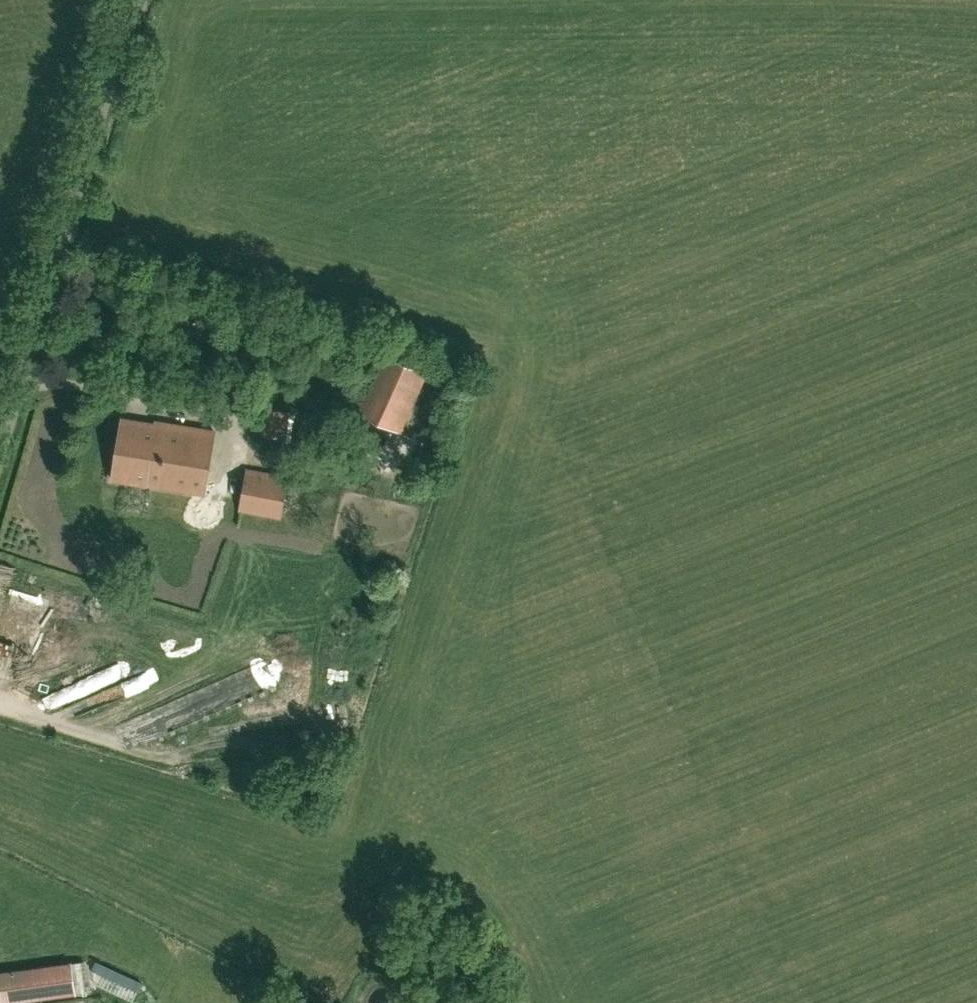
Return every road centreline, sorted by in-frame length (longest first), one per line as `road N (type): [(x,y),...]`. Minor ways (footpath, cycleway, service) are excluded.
road 1 (unclassified): [(0,422),(128,0)]

